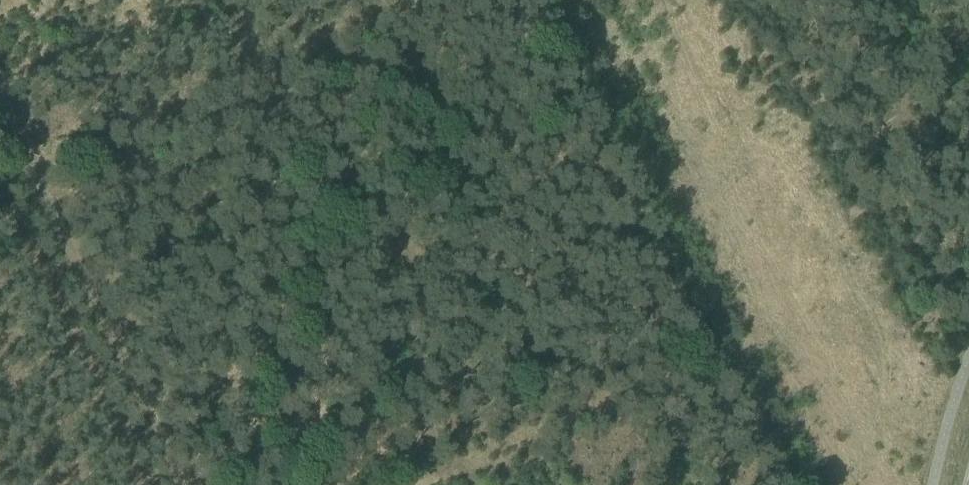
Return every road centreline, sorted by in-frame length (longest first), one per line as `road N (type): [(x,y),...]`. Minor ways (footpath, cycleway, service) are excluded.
road 1 (track): [(187,484),(0,108)]

